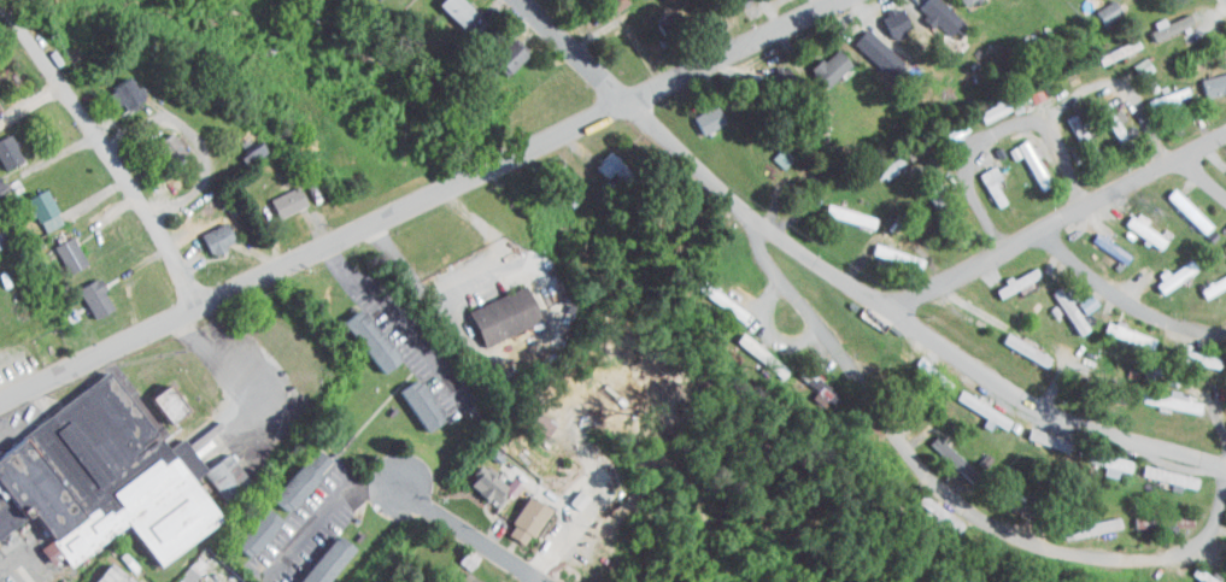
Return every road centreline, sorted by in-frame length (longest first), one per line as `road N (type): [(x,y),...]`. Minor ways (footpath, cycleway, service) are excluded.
road 1 (residential): [(0,405),(842,0)]
road 2 (residential): [(526,0),(747,214),(981,376),(1110,436),(1225,467)]
road 3 (residential): [(1215,459),(1199,521),(1166,543),(1109,552),(1019,536),(954,495),(915,458),(797,304),(747,214)]
road 4 (residential): [(1225,120),(876,302)]
road 5 (residential): [(196,308),(163,239),(0,2)]
road 6 (residential): [(1026,223),(1102,286),(1160,314),(1225,334)]
road 7 (residential): [(531,581),(398,481)]

